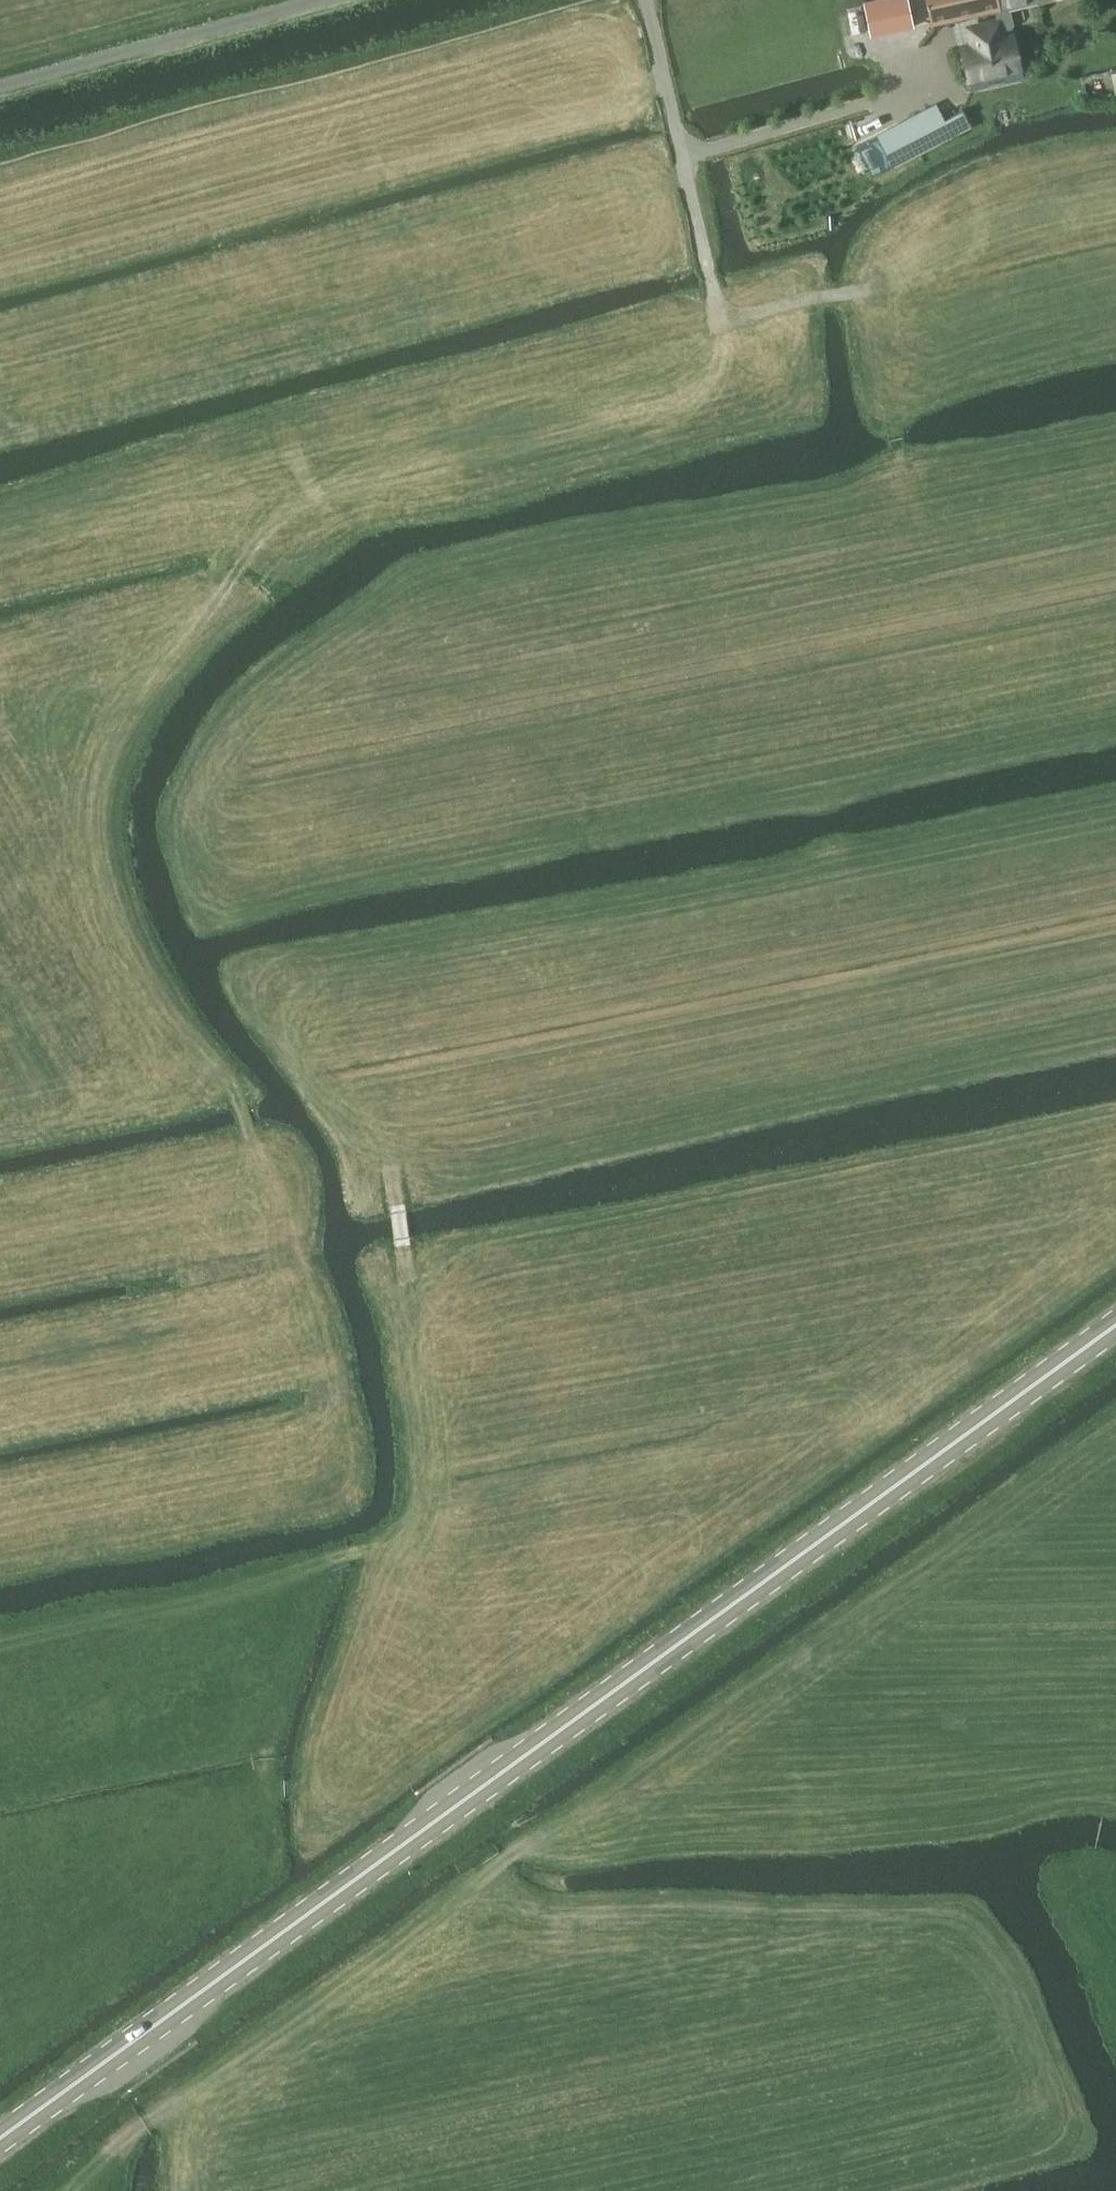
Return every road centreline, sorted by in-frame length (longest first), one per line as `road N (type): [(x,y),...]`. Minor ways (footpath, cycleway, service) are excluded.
road 1 (secondary): [(0,2140),(1115,1327)]
road 2 (track): [(866,292),(885,331),(898,441),(932,495),(1115,499)]
road 3 (track): [(866,292),(723,323),(709,270)]

